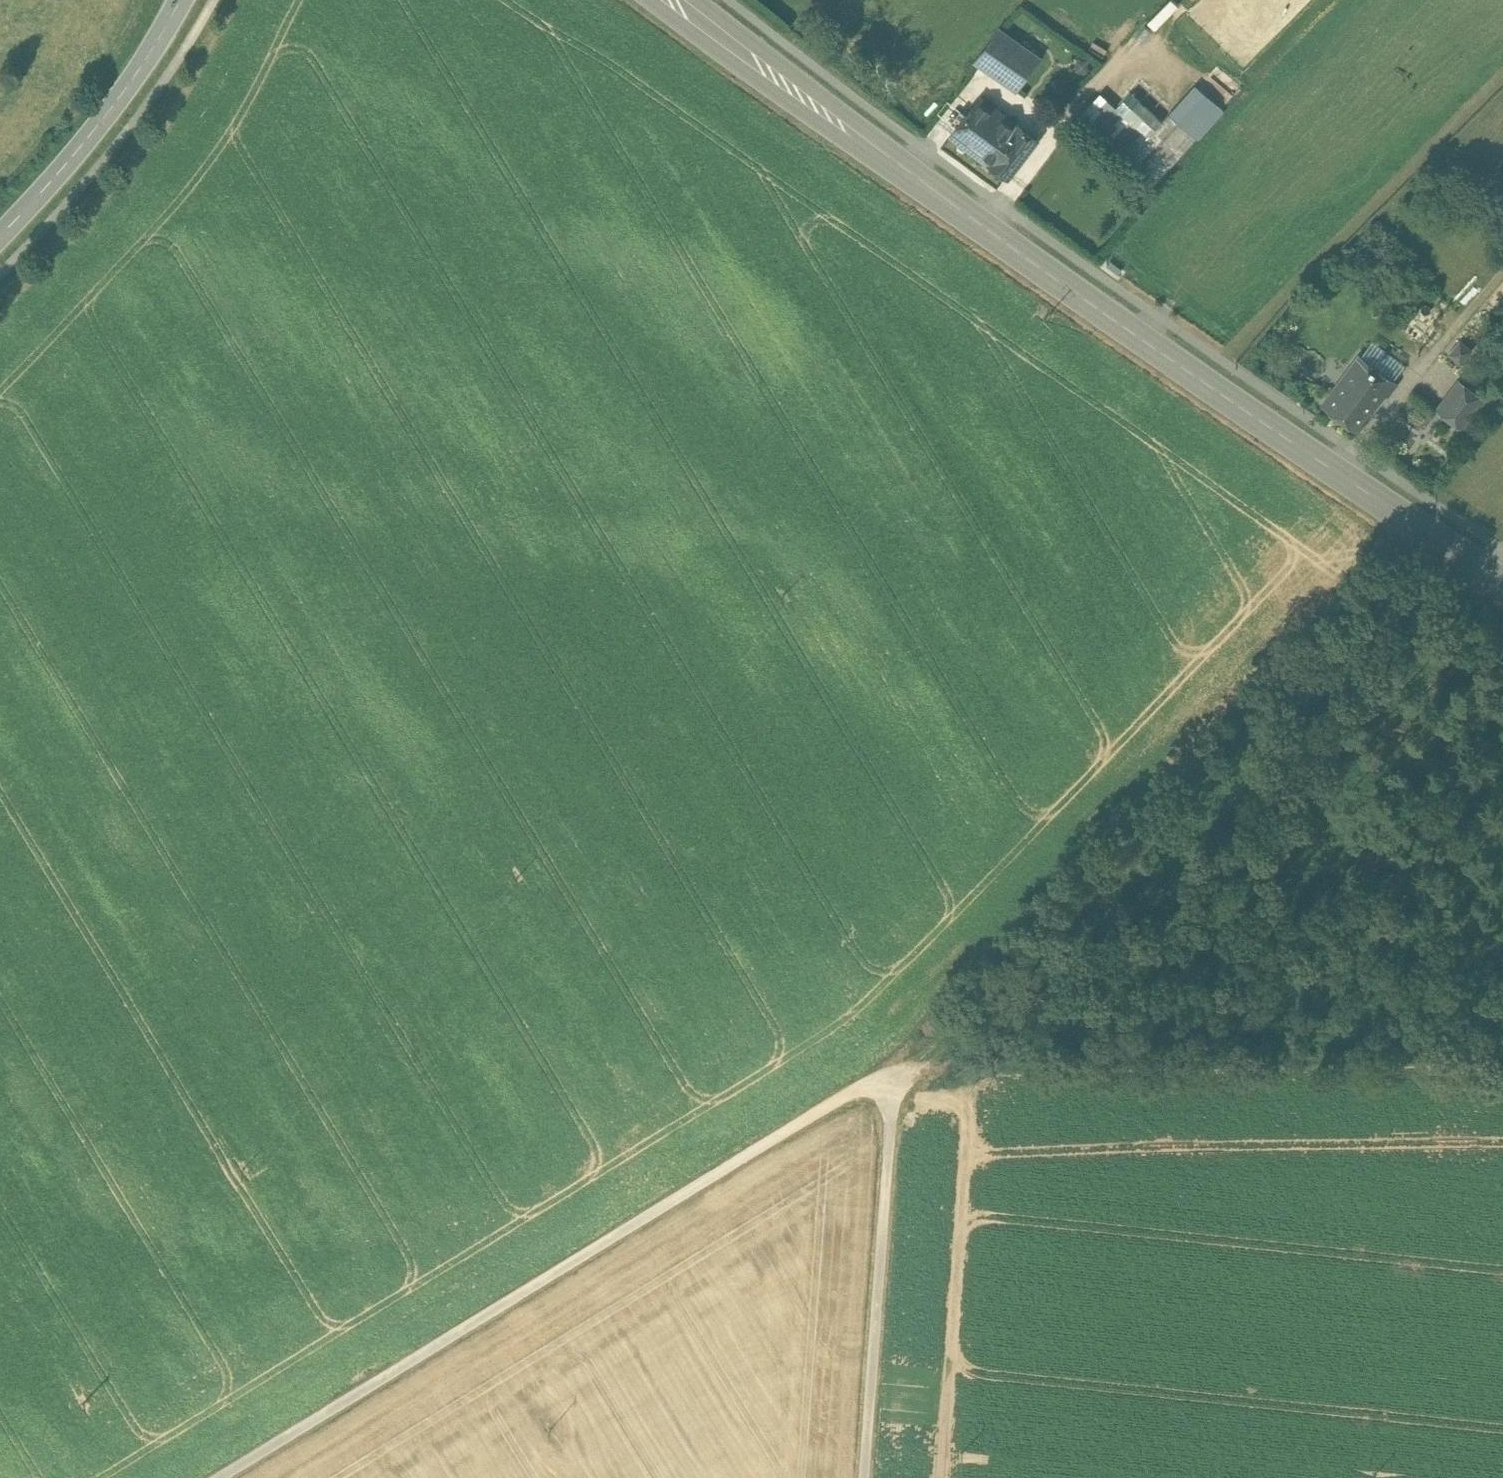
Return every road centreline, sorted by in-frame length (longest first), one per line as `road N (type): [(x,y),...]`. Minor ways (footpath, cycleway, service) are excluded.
road 1 (track): [(869,1477),(900,1073),(234,1477)]
road 2 (primary): [(1502,581),(1076,293),(676,0)]
road 3 (tertiary): [(0,235),(143,65),(180,0)]

